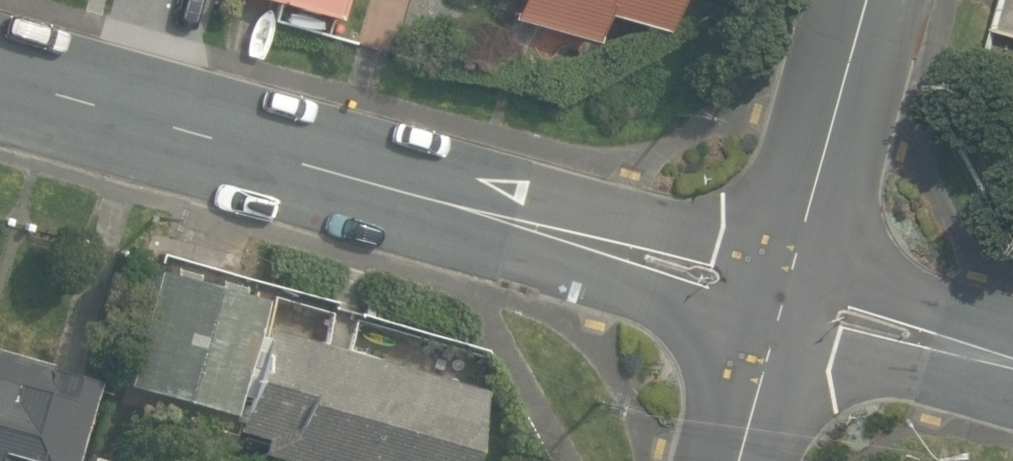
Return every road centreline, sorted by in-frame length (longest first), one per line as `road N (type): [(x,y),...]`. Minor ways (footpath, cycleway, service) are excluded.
road 1 (residential): [(0,79),(791,301)]
road 2 (secondary): [(873,0),(791,301)]
road 3 (residential): [(791,301),(1012,363)]
road 4 (secondary): [(791,301),(744,460)]

